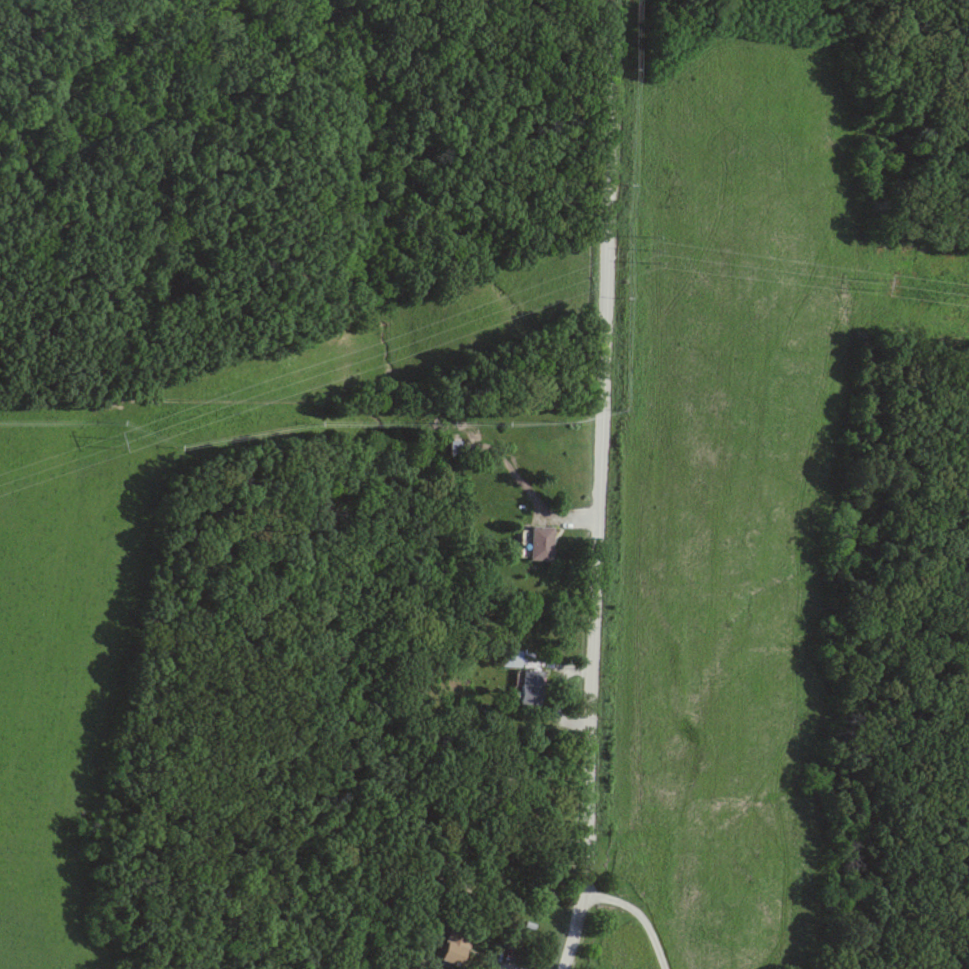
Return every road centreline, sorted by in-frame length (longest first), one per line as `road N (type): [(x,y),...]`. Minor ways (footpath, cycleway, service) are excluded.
road 1 (residential): [(564,968),(587,867),(612,0)]

